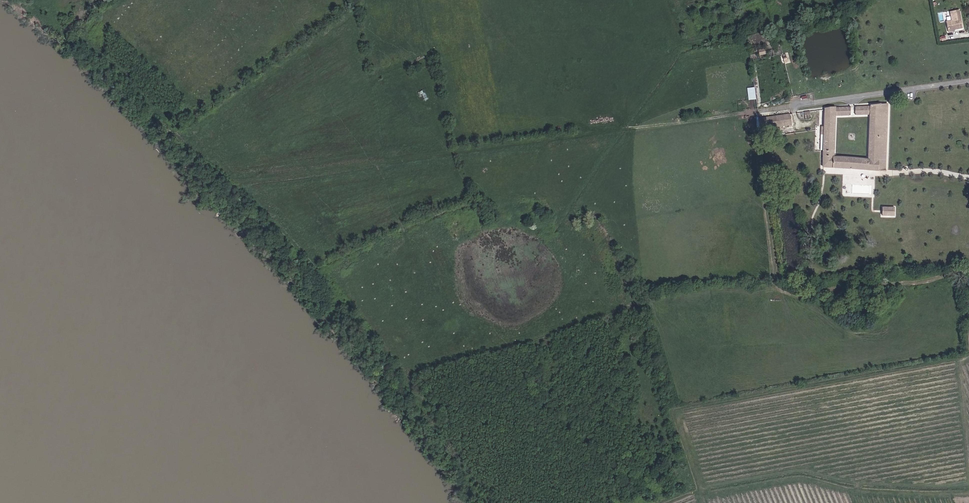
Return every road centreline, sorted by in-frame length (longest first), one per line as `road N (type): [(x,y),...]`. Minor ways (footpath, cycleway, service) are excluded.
road 1 (track): [(705,502),(701,493),(804,474),(857,489),(968,489)]

